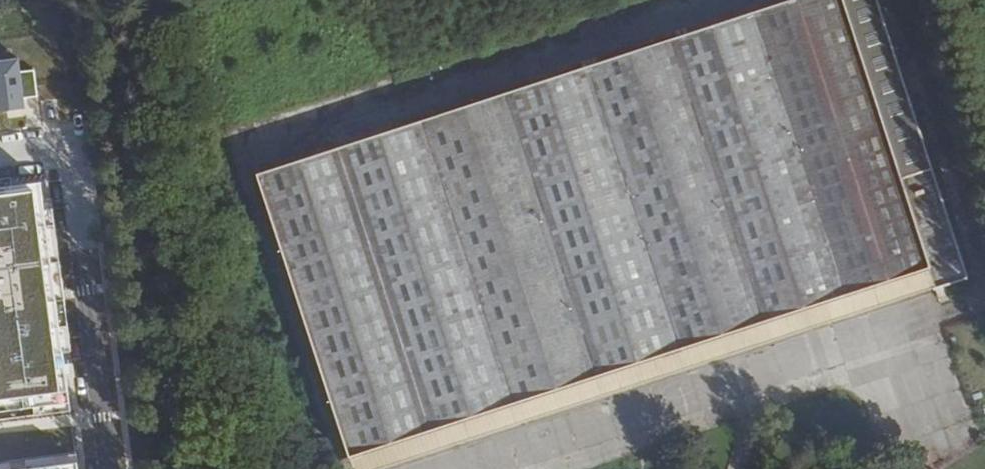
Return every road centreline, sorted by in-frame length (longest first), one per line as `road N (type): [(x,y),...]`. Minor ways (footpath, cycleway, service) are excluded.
road 1 (residential): [(0,155),(70,146),(110,468)]

